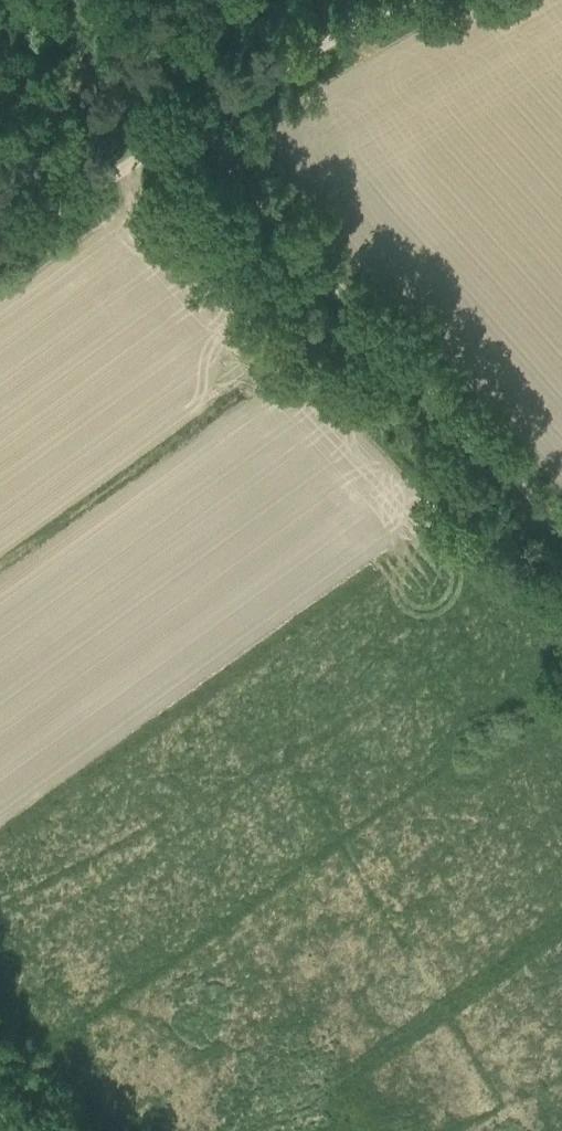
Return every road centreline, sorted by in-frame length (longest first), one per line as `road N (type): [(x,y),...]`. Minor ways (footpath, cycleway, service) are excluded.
road 1 (track): [(561,531),(185,125)]
road 2 (unclassified): [(0,254),(228,92),(396,0)]

